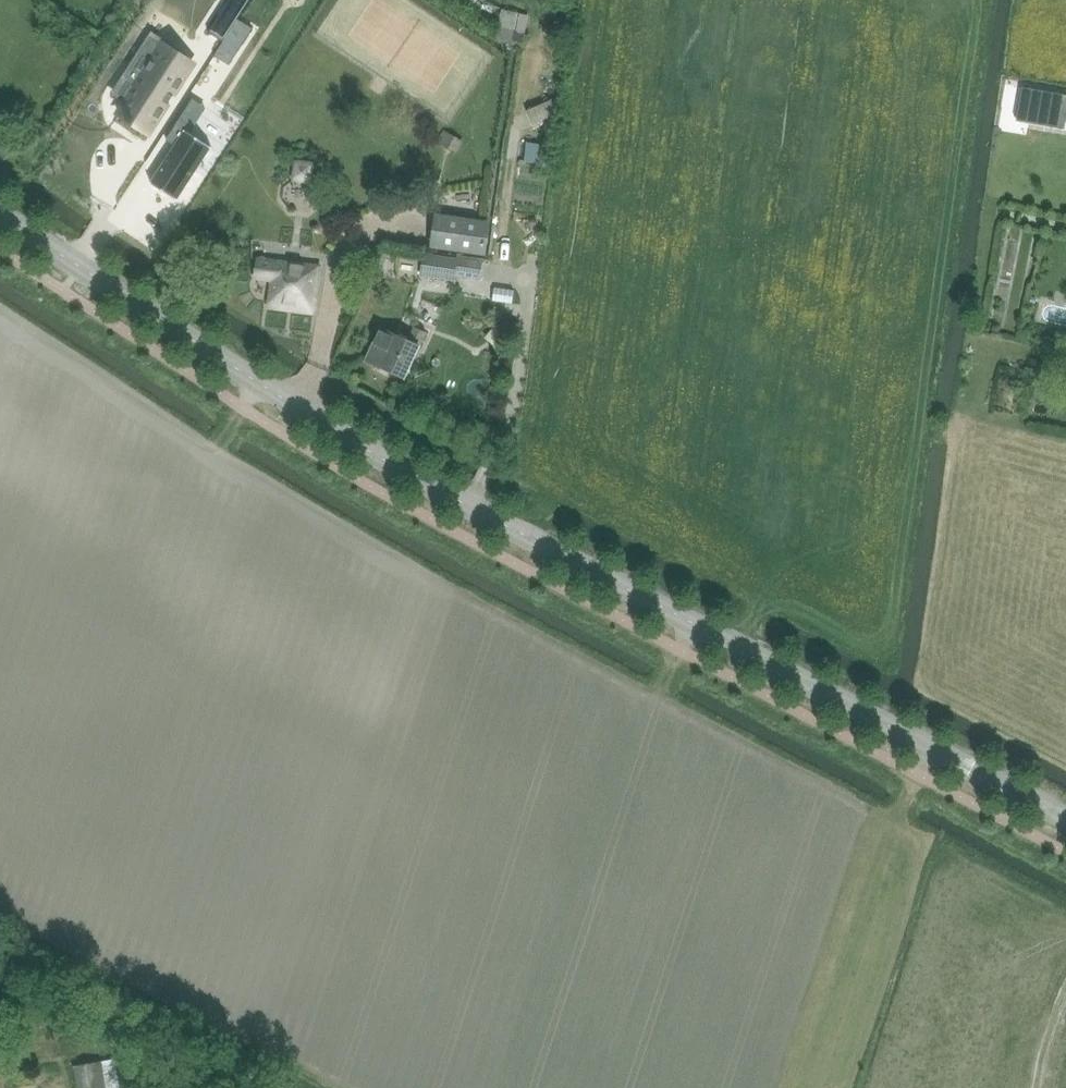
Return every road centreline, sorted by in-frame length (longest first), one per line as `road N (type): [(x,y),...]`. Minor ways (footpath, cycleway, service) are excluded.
road 1 (tertiary): [(1065,816),(507,529),(297,408),(0,215)]

